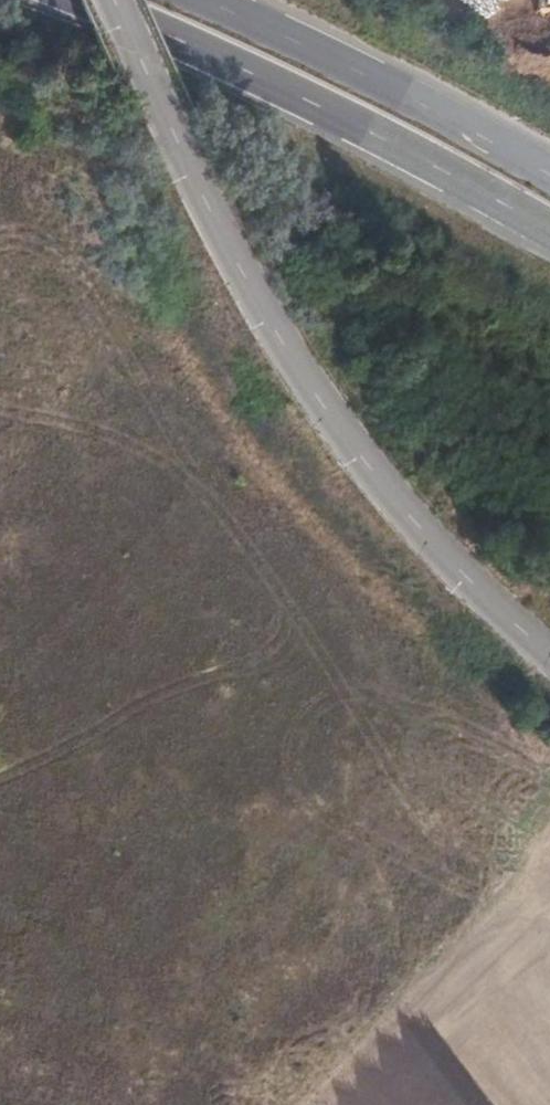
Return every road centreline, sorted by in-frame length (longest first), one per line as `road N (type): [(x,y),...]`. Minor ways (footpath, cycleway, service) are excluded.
road 1 (secondary): [(112,0),(241,269),(319,399),(415,521),(549,654)]
road 2 (motorway): [(84,0),(382,138),(549,230)]
road 3 (motorway): [(549,176),(203,0)]

